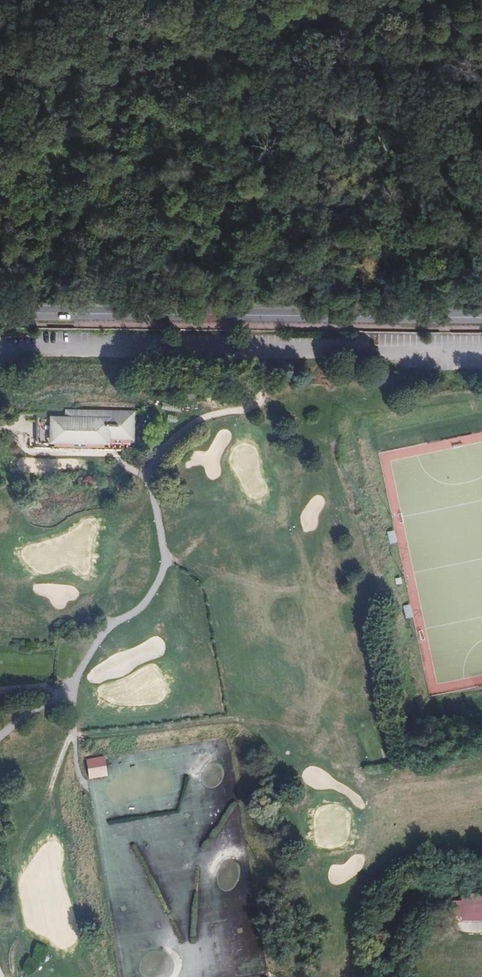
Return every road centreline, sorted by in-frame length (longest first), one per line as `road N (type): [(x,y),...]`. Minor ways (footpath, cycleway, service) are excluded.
road 1 (track): [(266,382),(258,403),(184,427),(151,466),(162,573),(152,595),(105,634),(75,679),(73,739),(81,783),(90,788)]
road 2 (residential): [(481,317),(0,313)]
road 3 (track): [(362,12),(0,110)]
road 4 (track): [(360,976),(409,903),(425,903),(460,929),(481,928)]

